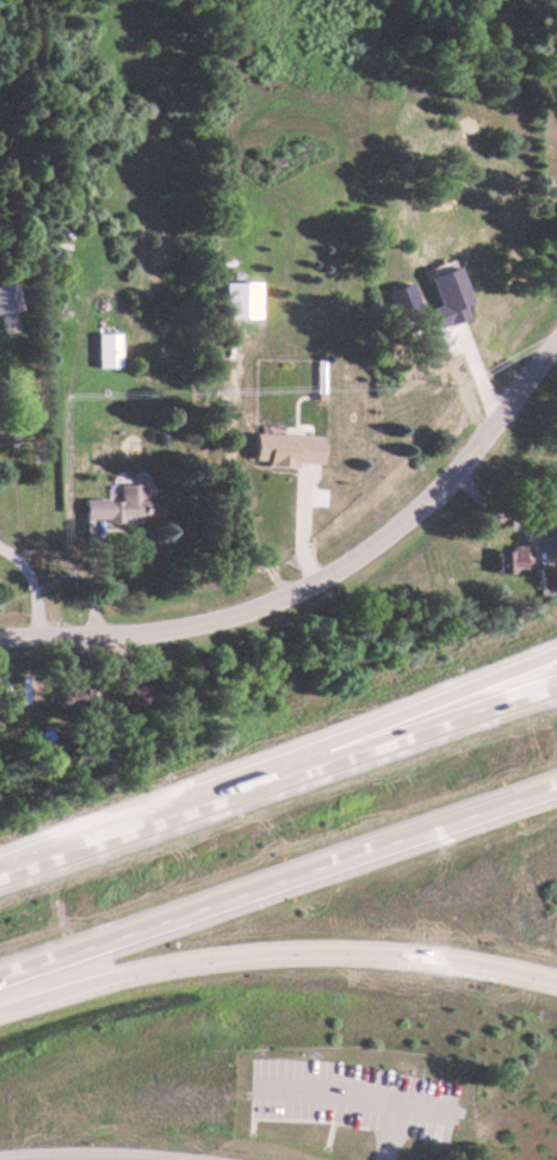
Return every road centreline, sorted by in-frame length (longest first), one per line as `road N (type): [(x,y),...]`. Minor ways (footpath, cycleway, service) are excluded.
road 1 (residential): [(0,635),(135,630),(202,618),(327,573),(435,487),(556,327)]
road 2 (motorway): [(556,651),(0,865)]
road 3 (motorway): [(556,683),(0,873)]
road 4 (motorway): [(0,974),(556,786)]
road 5 (motorway): [(0,1007),(155,964),(247,952),(432,956),(556,979)]

